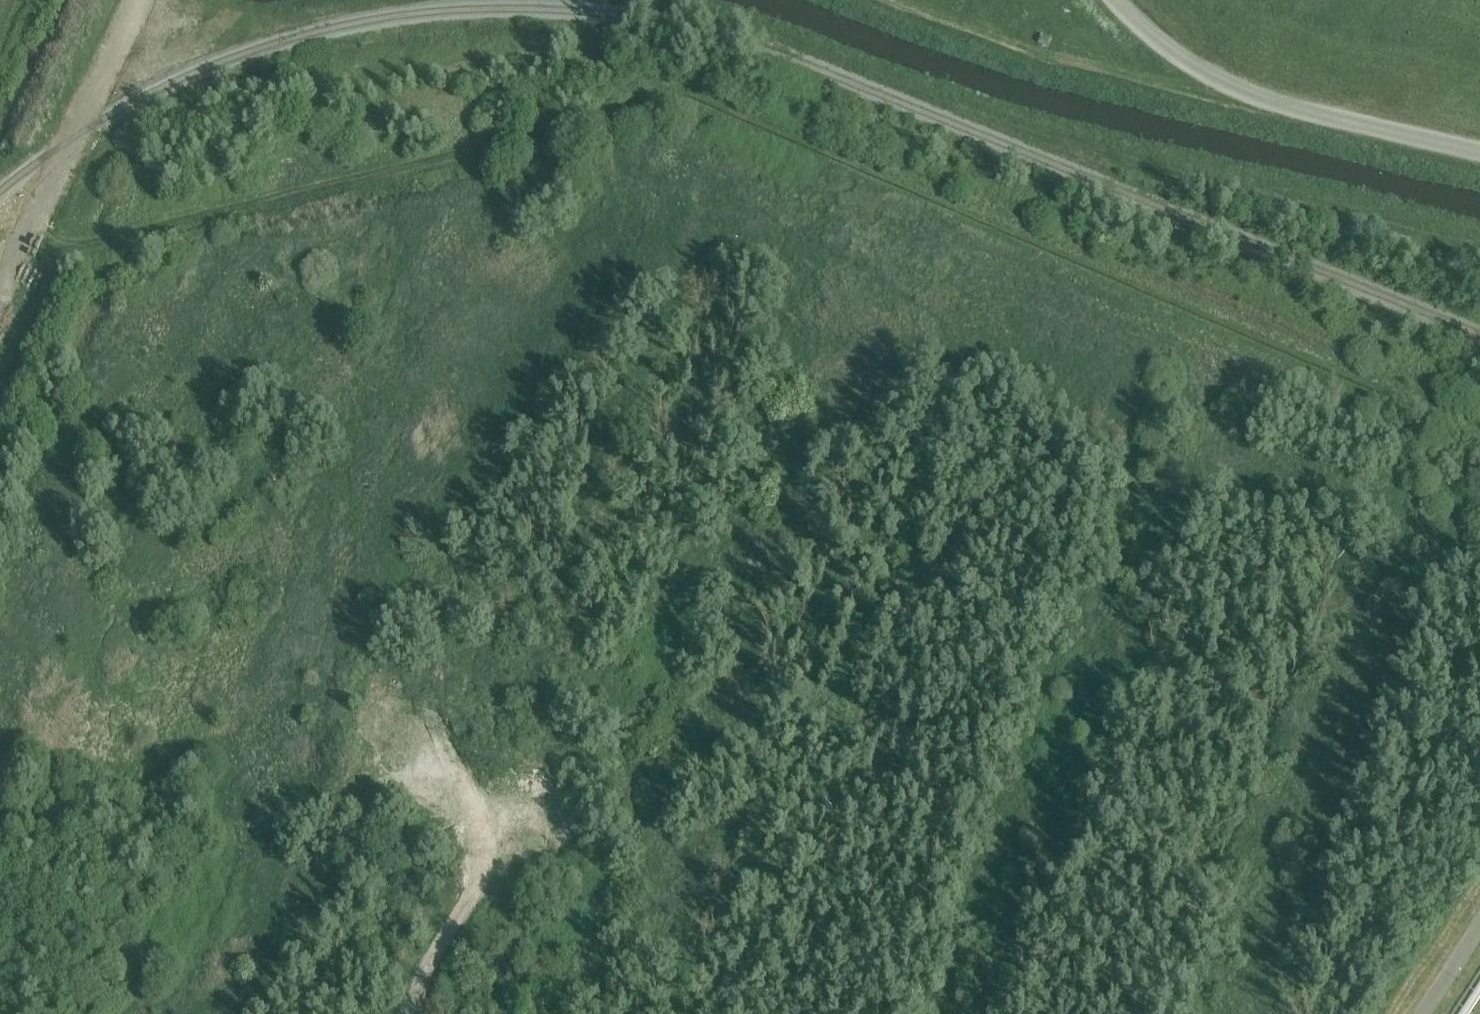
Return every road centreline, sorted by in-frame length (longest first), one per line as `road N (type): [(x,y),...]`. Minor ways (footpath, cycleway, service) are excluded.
road 1 (unclassified): [(1479,149),(1260,96),(1172,49),(1121,0)]
road 2 (unclassified): [(0,295),(137,0)]
road 3 (track): [(402,1013),(476,887),(481,837),(460,783),(422,746)]

